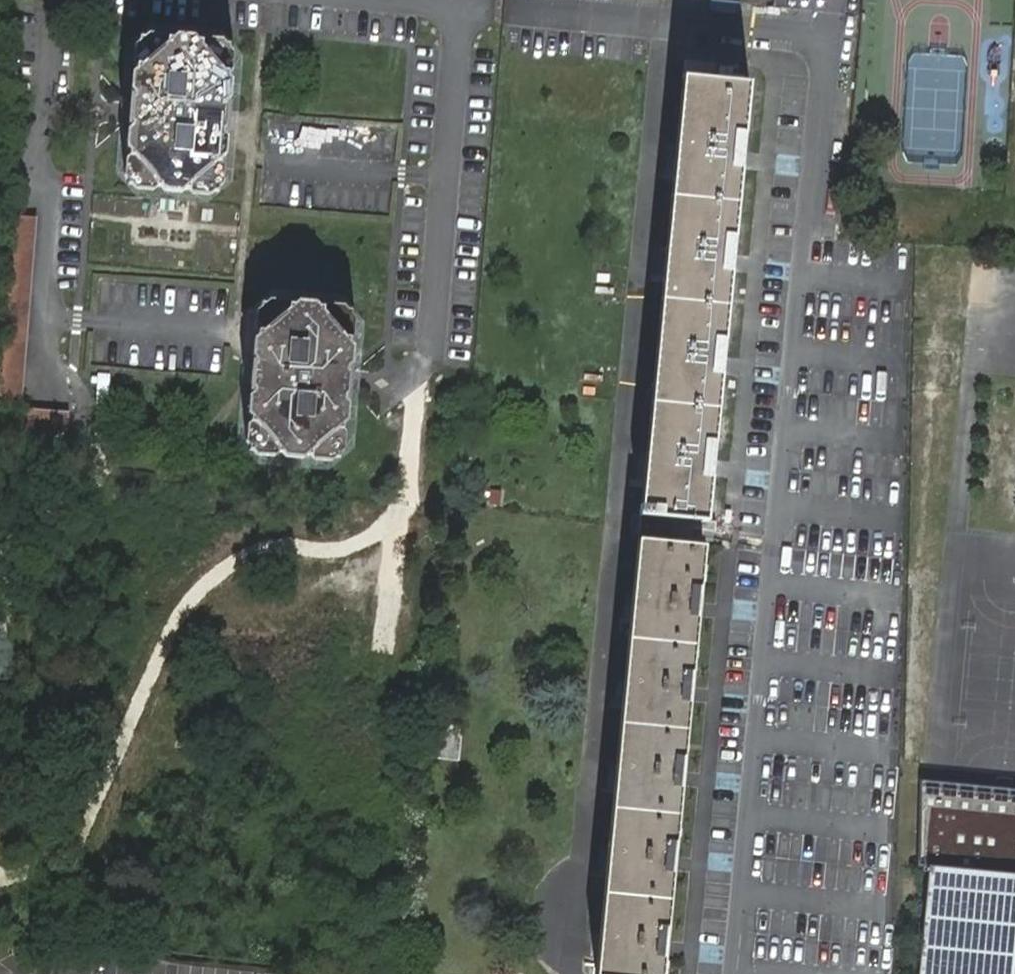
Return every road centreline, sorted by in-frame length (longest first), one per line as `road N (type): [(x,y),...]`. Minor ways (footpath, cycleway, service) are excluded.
road 1 (residential): [(468,4),(832,35),(739,973)]
road 2 (residential): [(60,0),(50,95),(32,148),(51,208),(37,384)]
road 3 (residential): [(468,4),(434,355)]

